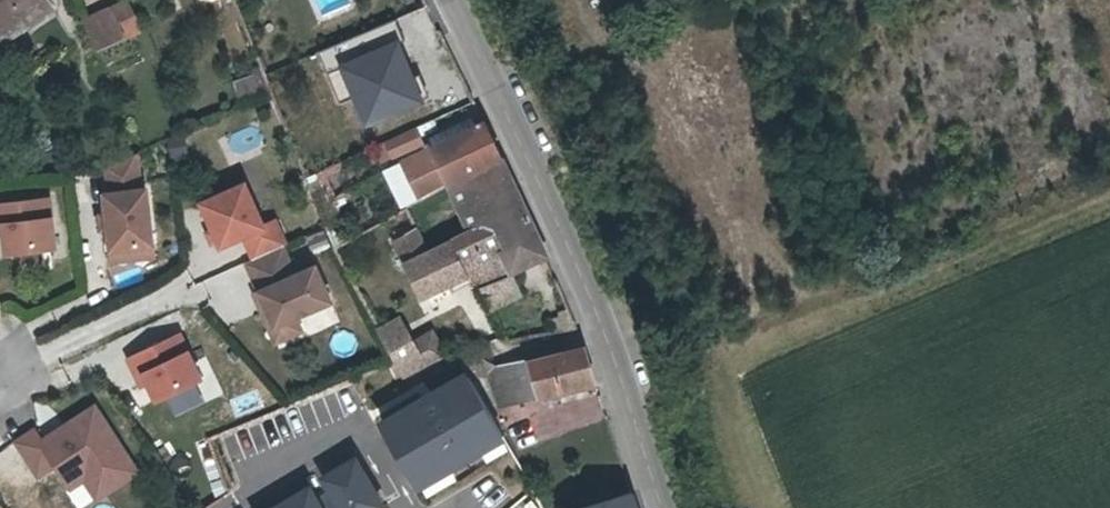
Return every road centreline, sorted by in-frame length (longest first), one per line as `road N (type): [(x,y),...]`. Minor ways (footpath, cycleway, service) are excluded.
road 1 (residential): [(655,507),(613,351),(450,0)]
road 2 (residential): [(0,380),(179,283)]
road 3 (residential): [(241,507),(359,432)]

